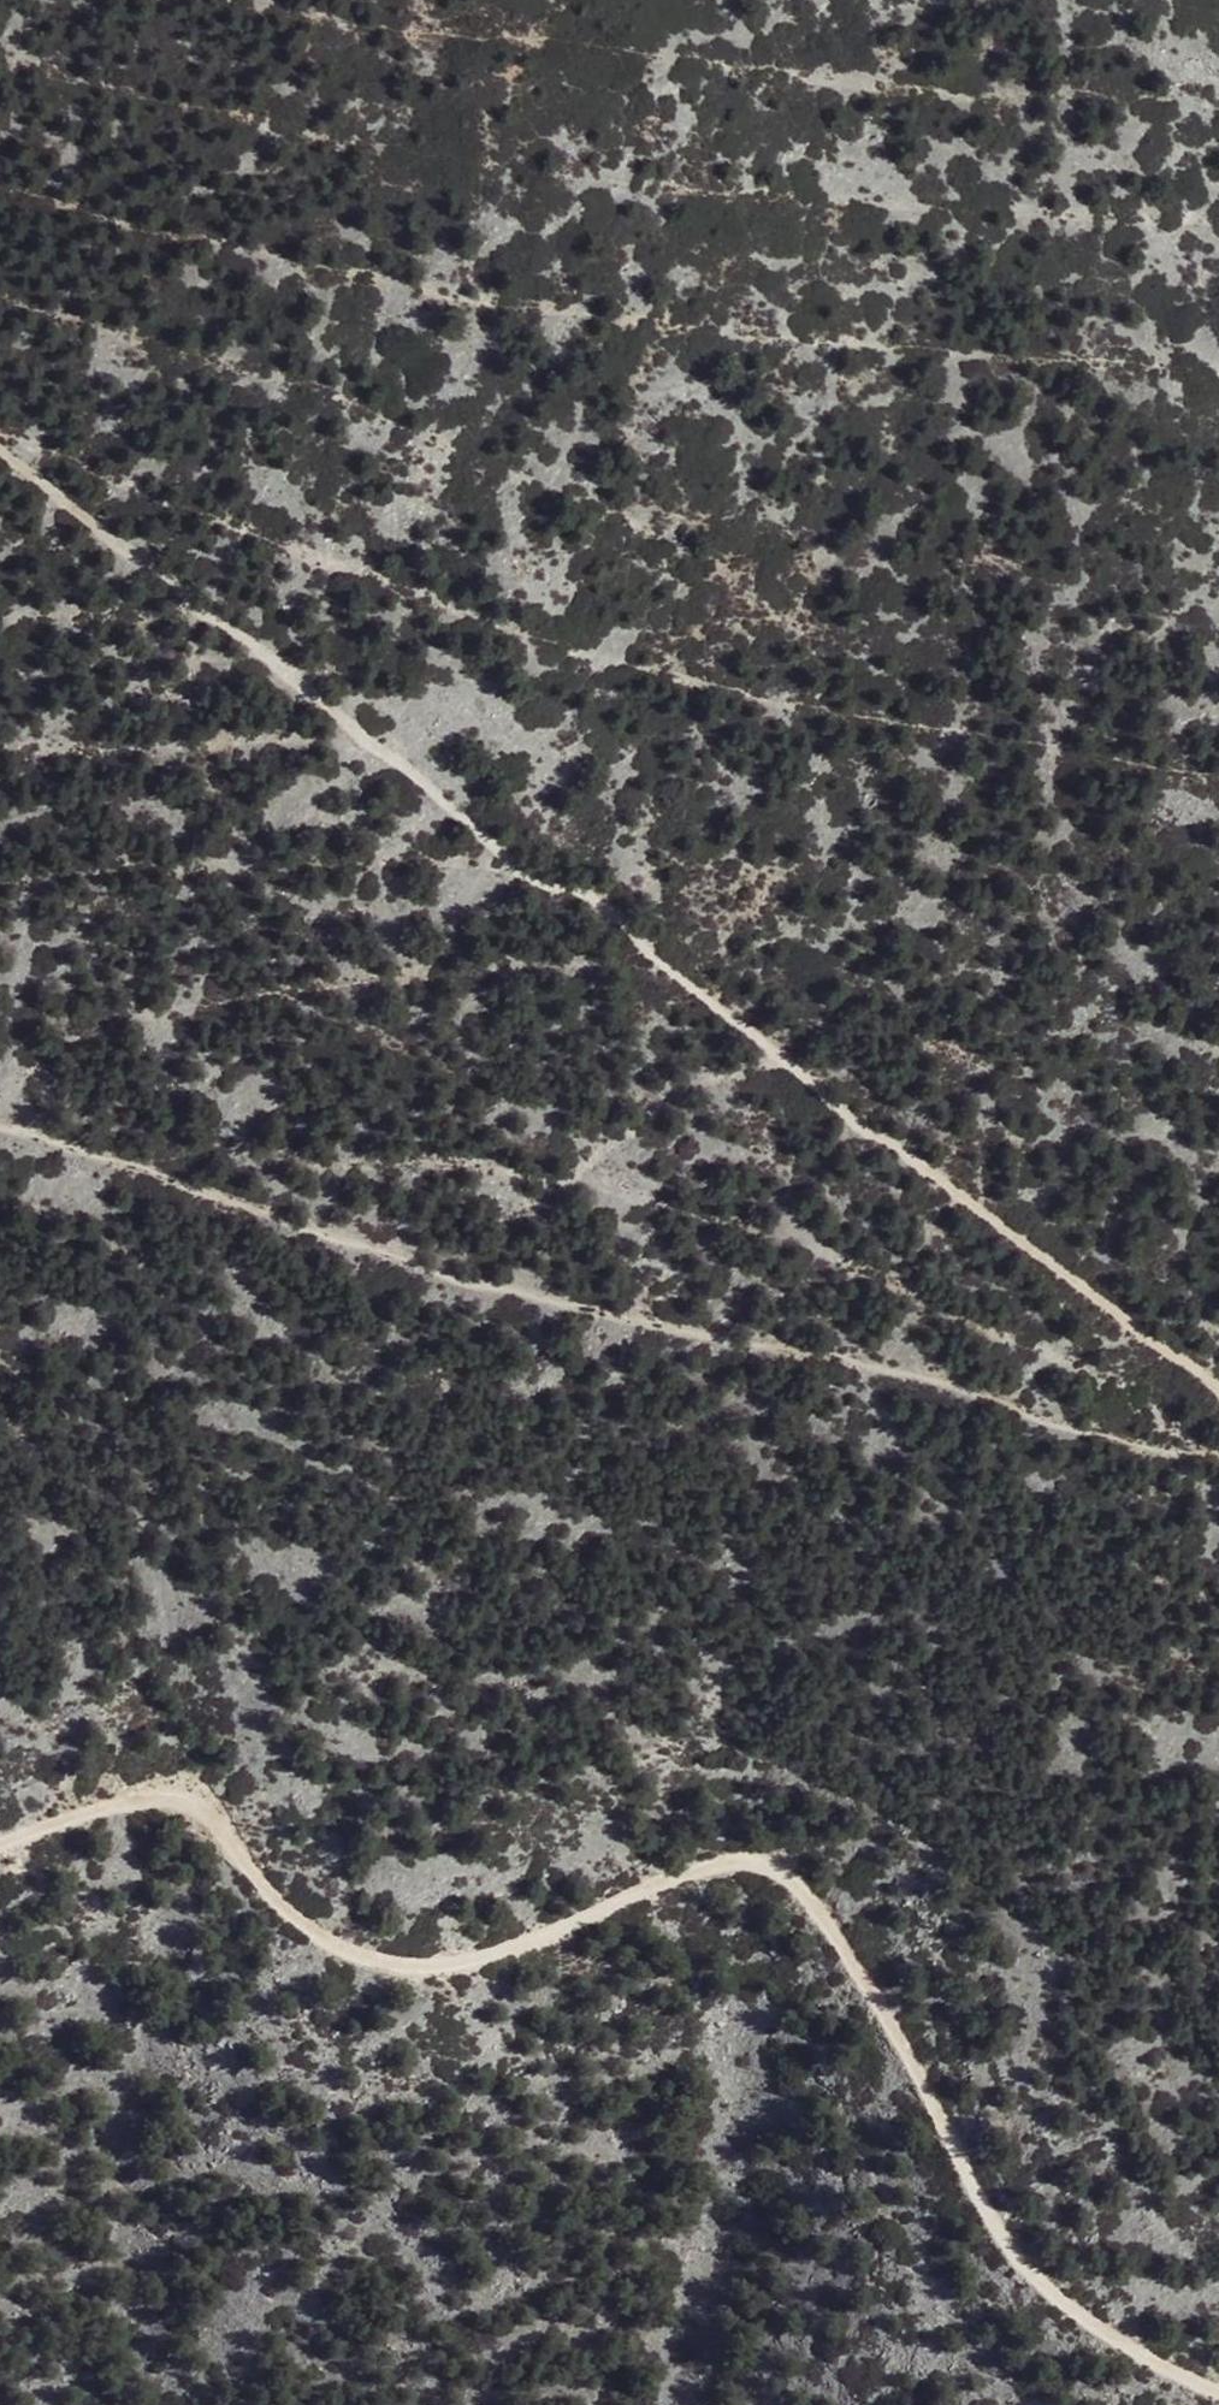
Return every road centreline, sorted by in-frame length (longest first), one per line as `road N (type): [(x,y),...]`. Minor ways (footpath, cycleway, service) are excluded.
road 1 (track): [(0,1844),(124,1807),(194,1802),(284,1910),(351,1956),(443,1970),(561,1933),(667,1877),(746,1859),(791,1881),(830,1925),(898,2036),(1014,2261),(1144,2355),(1218,2389)]

